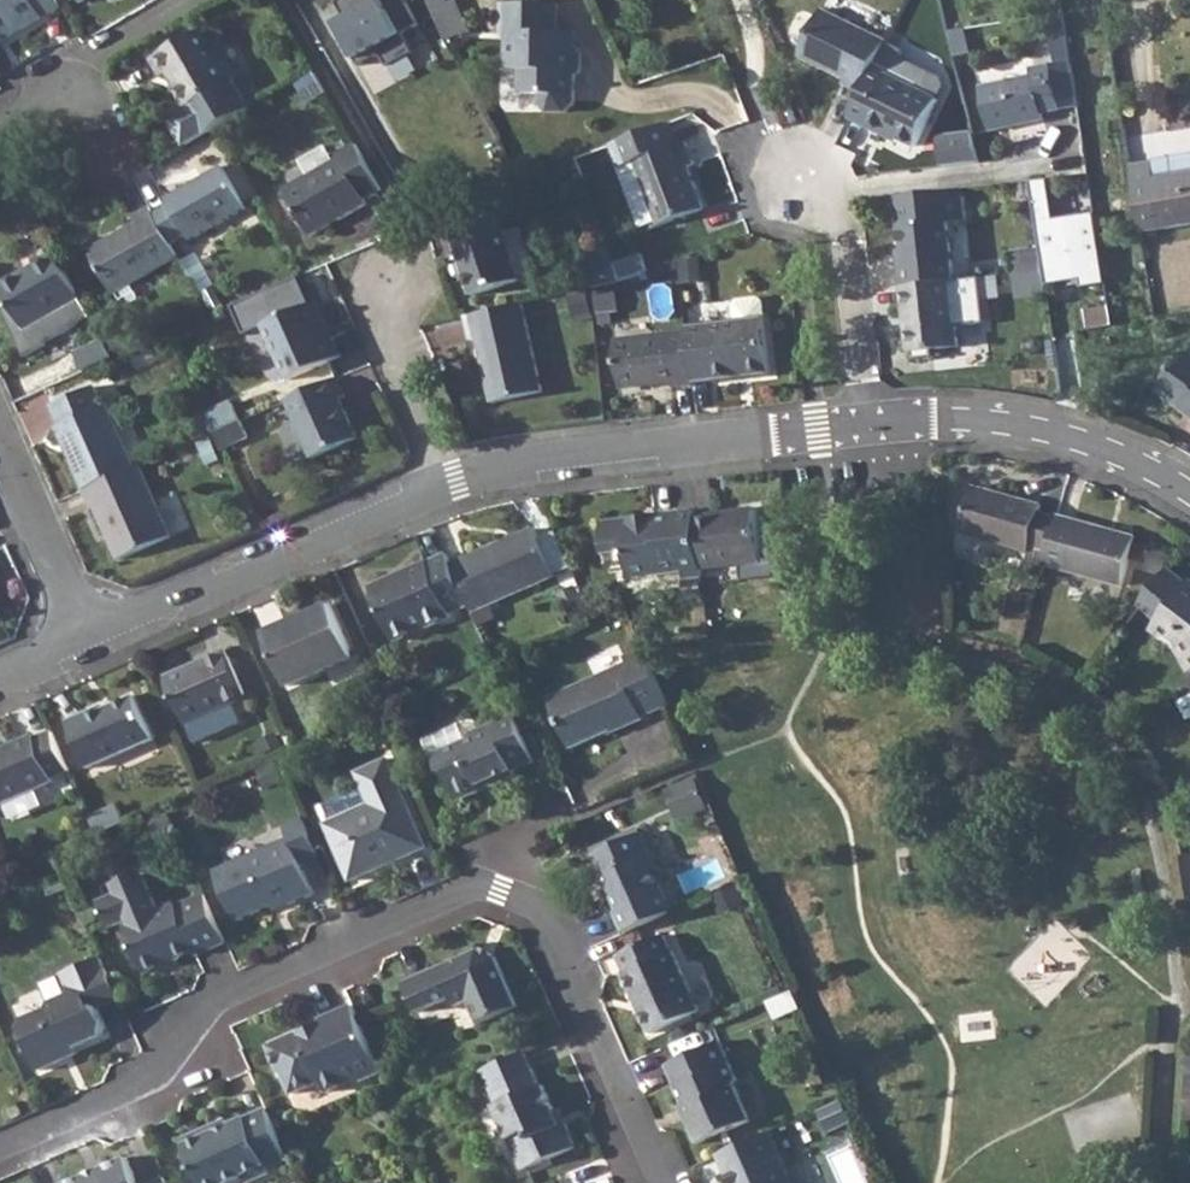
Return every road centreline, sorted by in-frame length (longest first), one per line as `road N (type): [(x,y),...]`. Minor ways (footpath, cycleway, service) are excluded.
road 1 (residential): [(663,1182),(543,911),(475,883),(216,1004),(155,1080),(0,1150)]
road 2 (residential): [(864,426),(533,460),(451,488)]
road 3 (residential): [(451,488),(81,641)]
road 4 (residential): [(1189,490),(1090,443),(1033,428),(963,420),(864,426)]
road 5 (residential): [(864,426),(846,223),(797,168)]
road 6 (residential): [(81,641),(0,447)]
road 7 (residential): [(451,488),(390,338),(394,296)]

